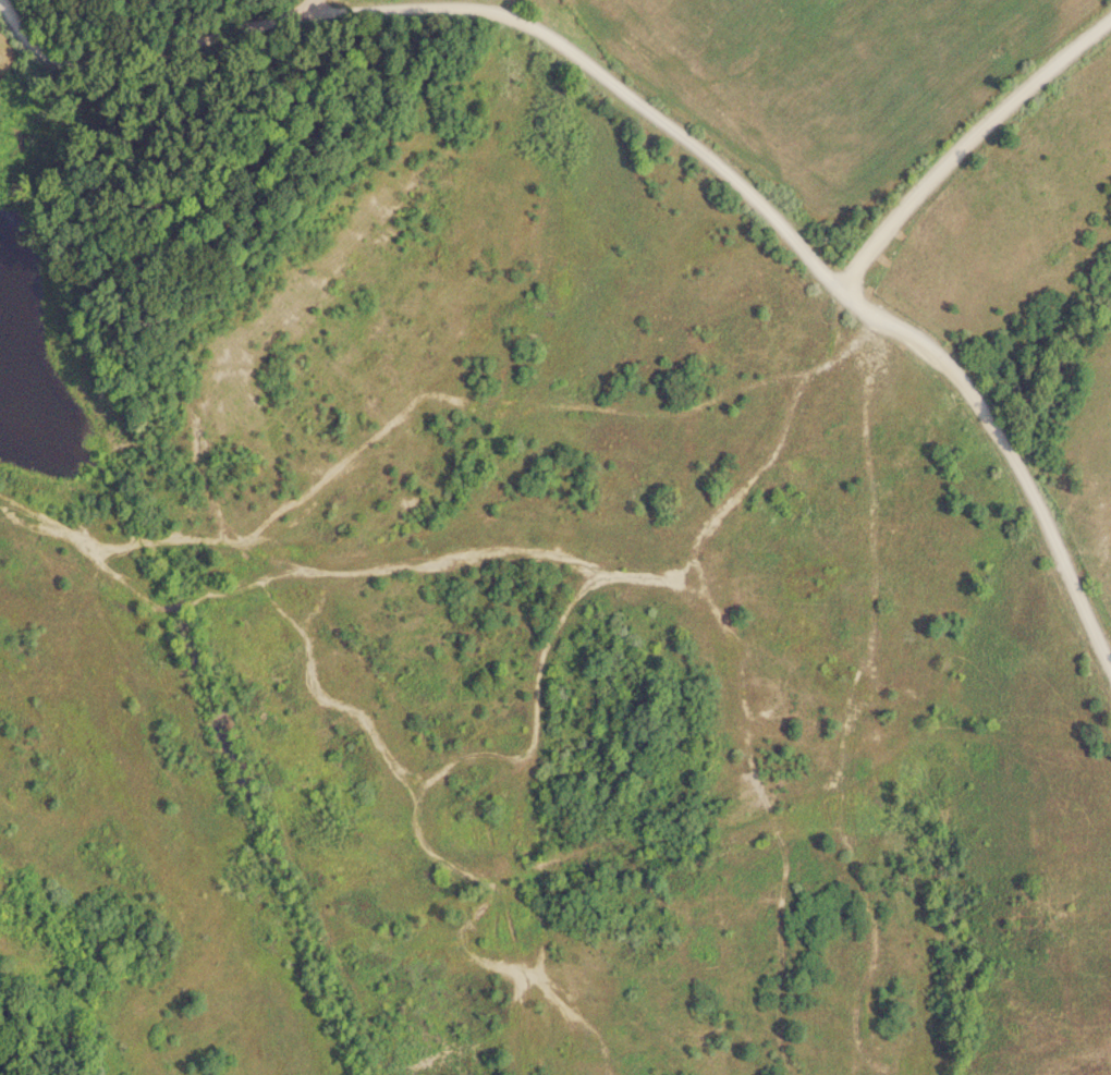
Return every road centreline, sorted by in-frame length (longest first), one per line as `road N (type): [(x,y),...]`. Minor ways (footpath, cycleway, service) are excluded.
road 1 (residential): [(844,286),(756,195),(581,50),(524,14),(332,11),(108,54),(56,53),(20,27),(1,0)]
road 2 (residential): [(1110,662),(1023,444),(954,367),(844,286),(1110,17)]

